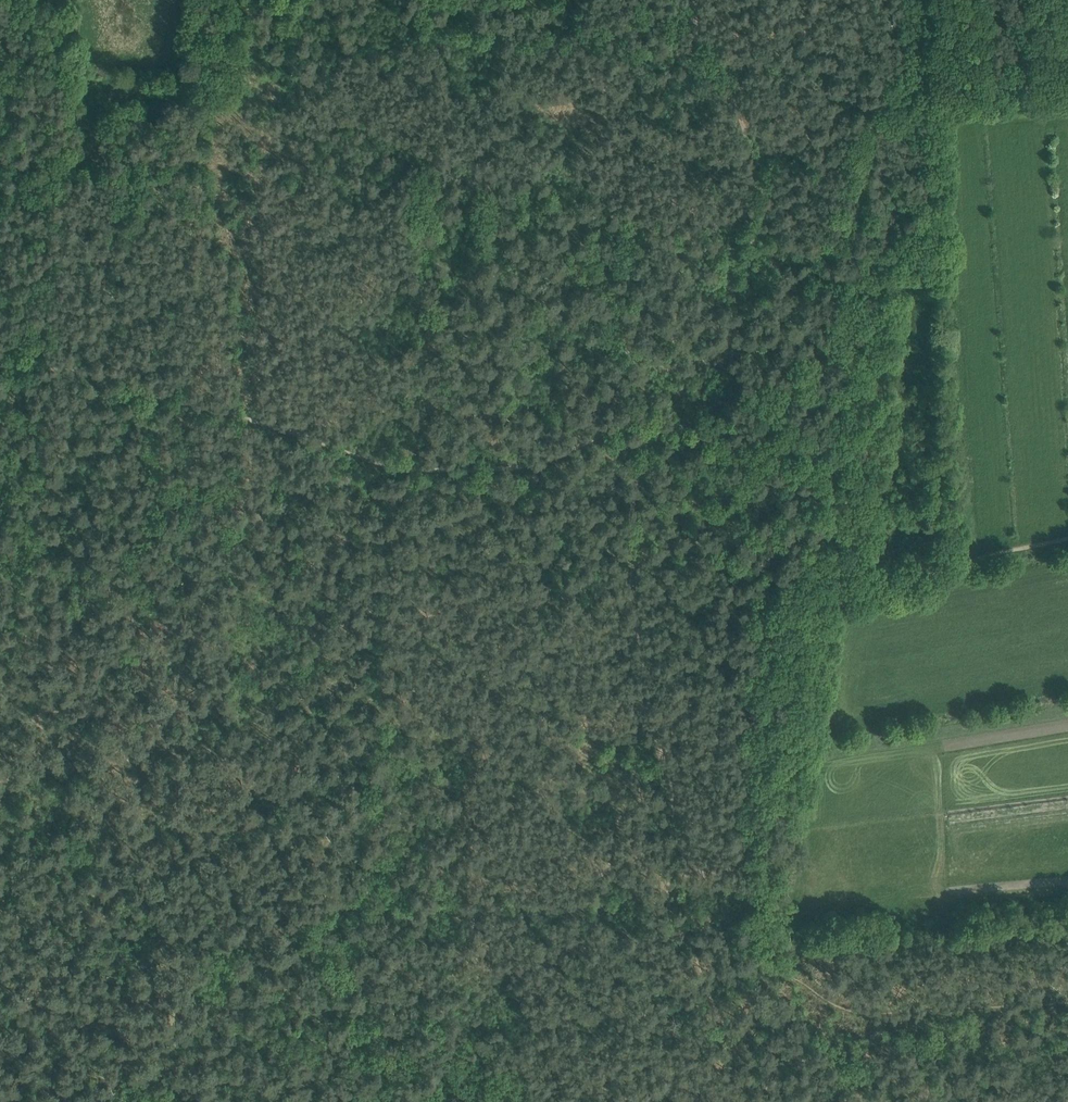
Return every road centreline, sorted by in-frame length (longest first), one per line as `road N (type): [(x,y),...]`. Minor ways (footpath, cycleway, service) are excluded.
road 1 (track): [(830,464),(779,458),(631,419),(525,462),(428,464),(187,399),(0,363)]
road 2 (track): [(692,0),(698,47),(744,127),(749,314),(760,371),(781,413),(830,464)]
road 3 (track): [(1067,89),(871,102),(718,79)]
road 4 (track): [(1067,539),(929,576),(864,581),(850,570),(830,464)]

